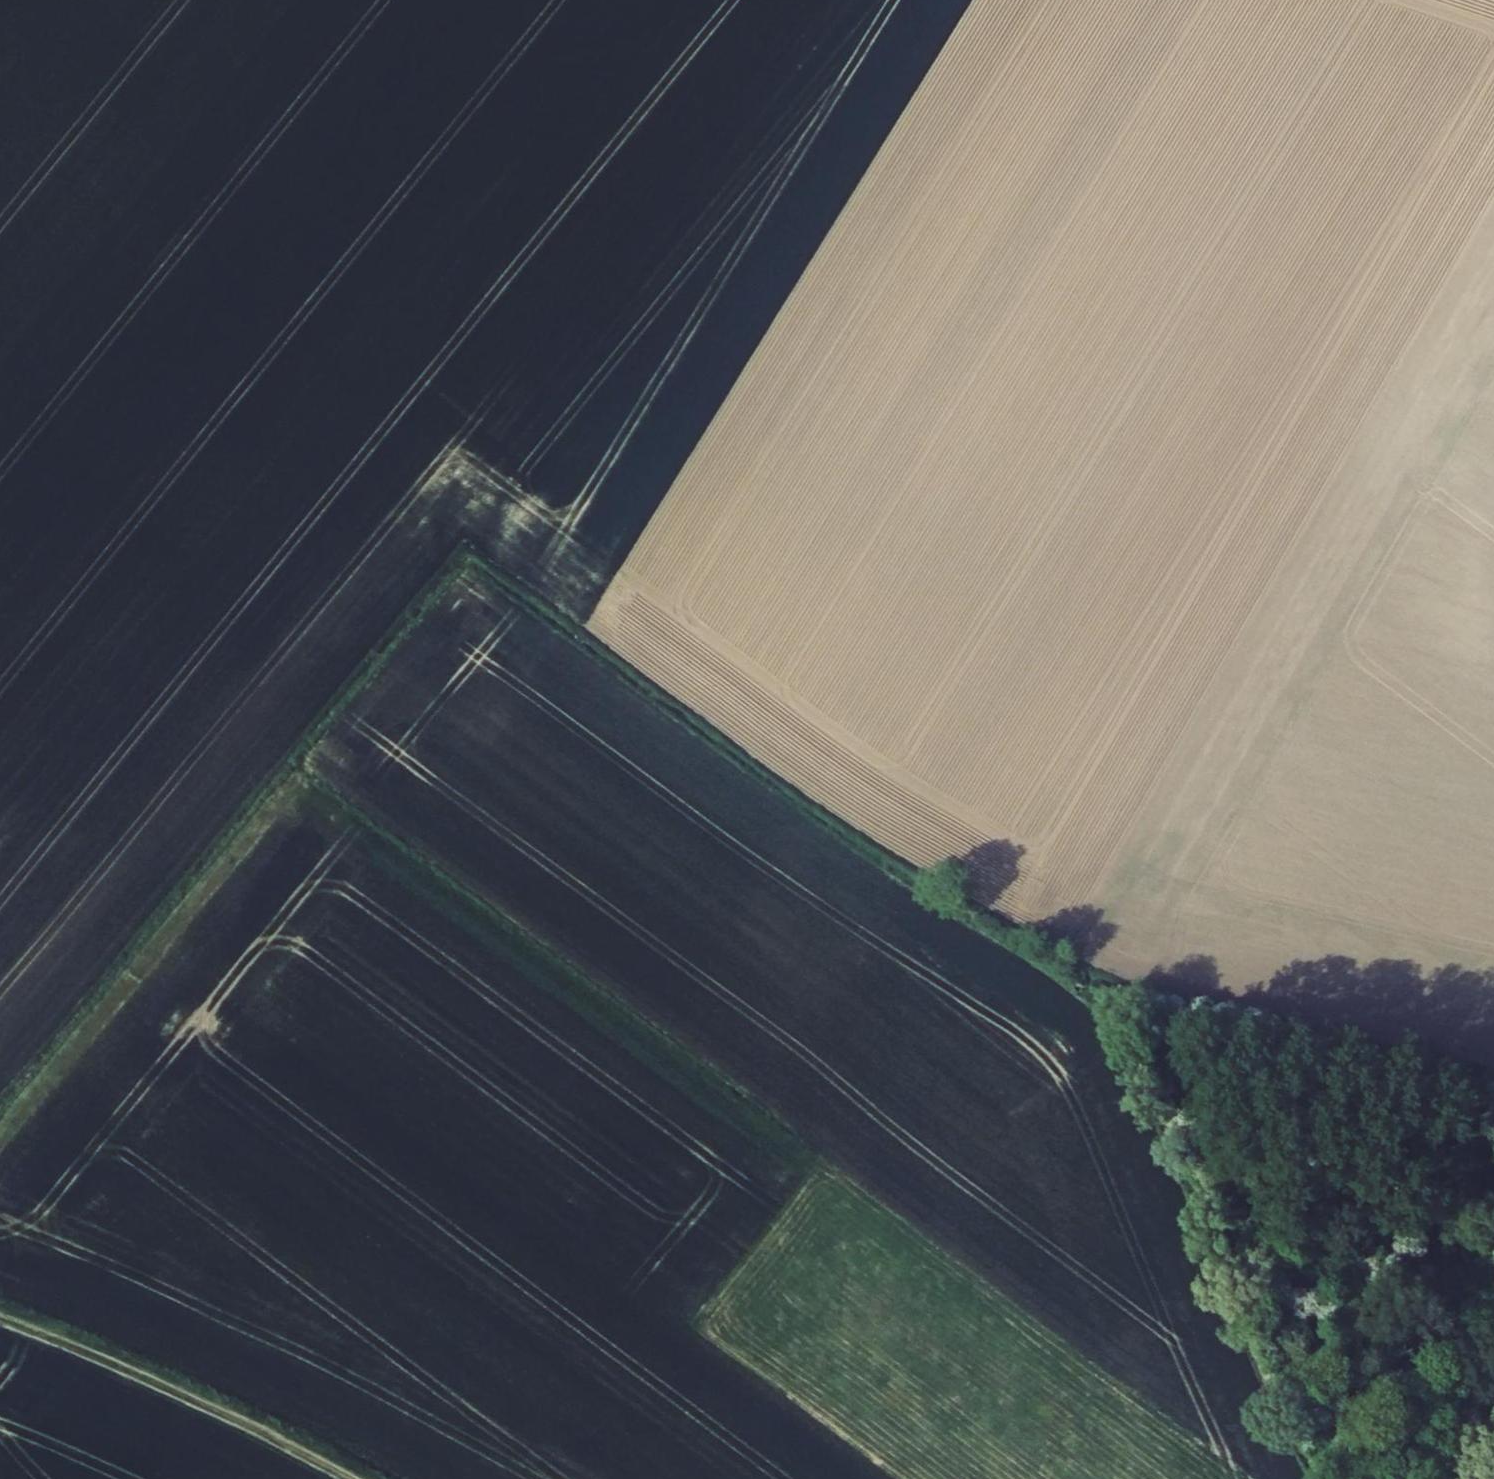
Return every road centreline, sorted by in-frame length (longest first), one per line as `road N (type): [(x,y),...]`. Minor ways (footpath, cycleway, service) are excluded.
road 1 (track): [(0,1323),(129,1373),(342,1478)]

